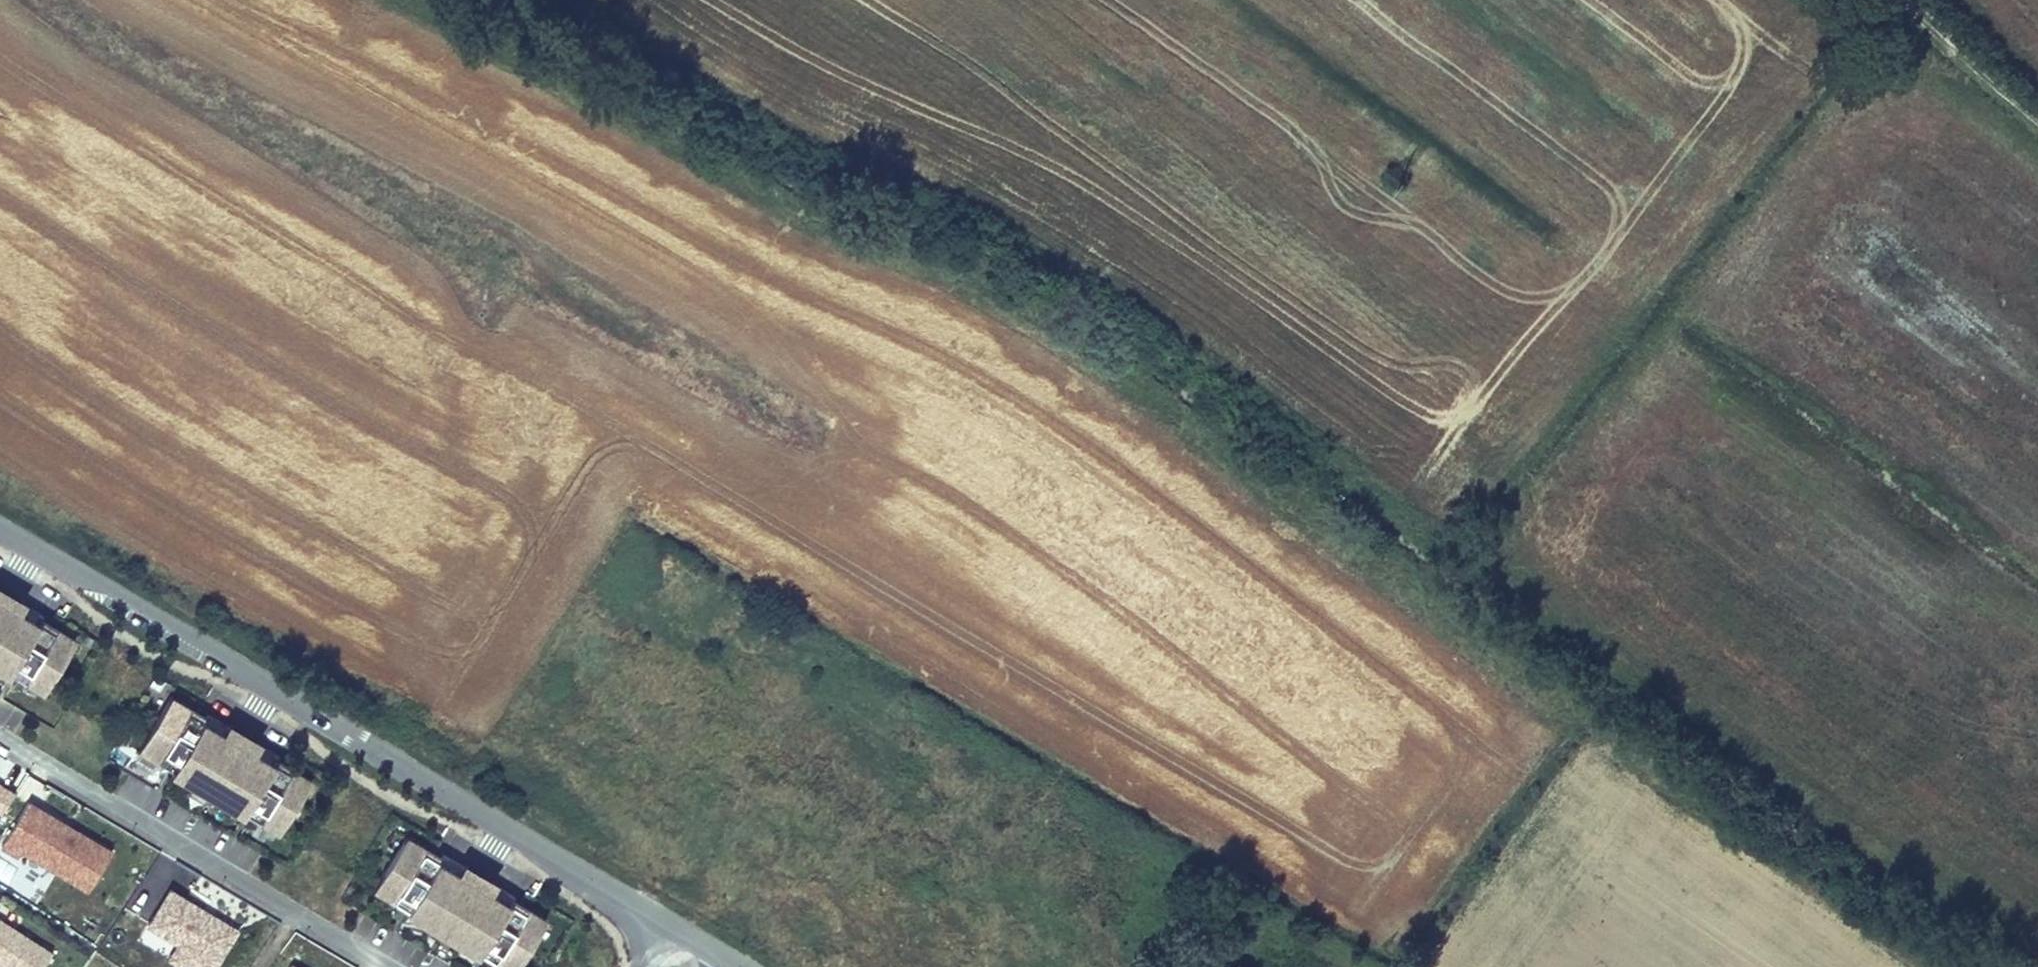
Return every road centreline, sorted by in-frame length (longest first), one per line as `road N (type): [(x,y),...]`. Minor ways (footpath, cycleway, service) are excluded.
road 1 (residential): [(0,529),(666,930)]
road 2 (residential): [(386,966),(0,736)]
road 3 (track): [(1899,0),(2037,125)]

